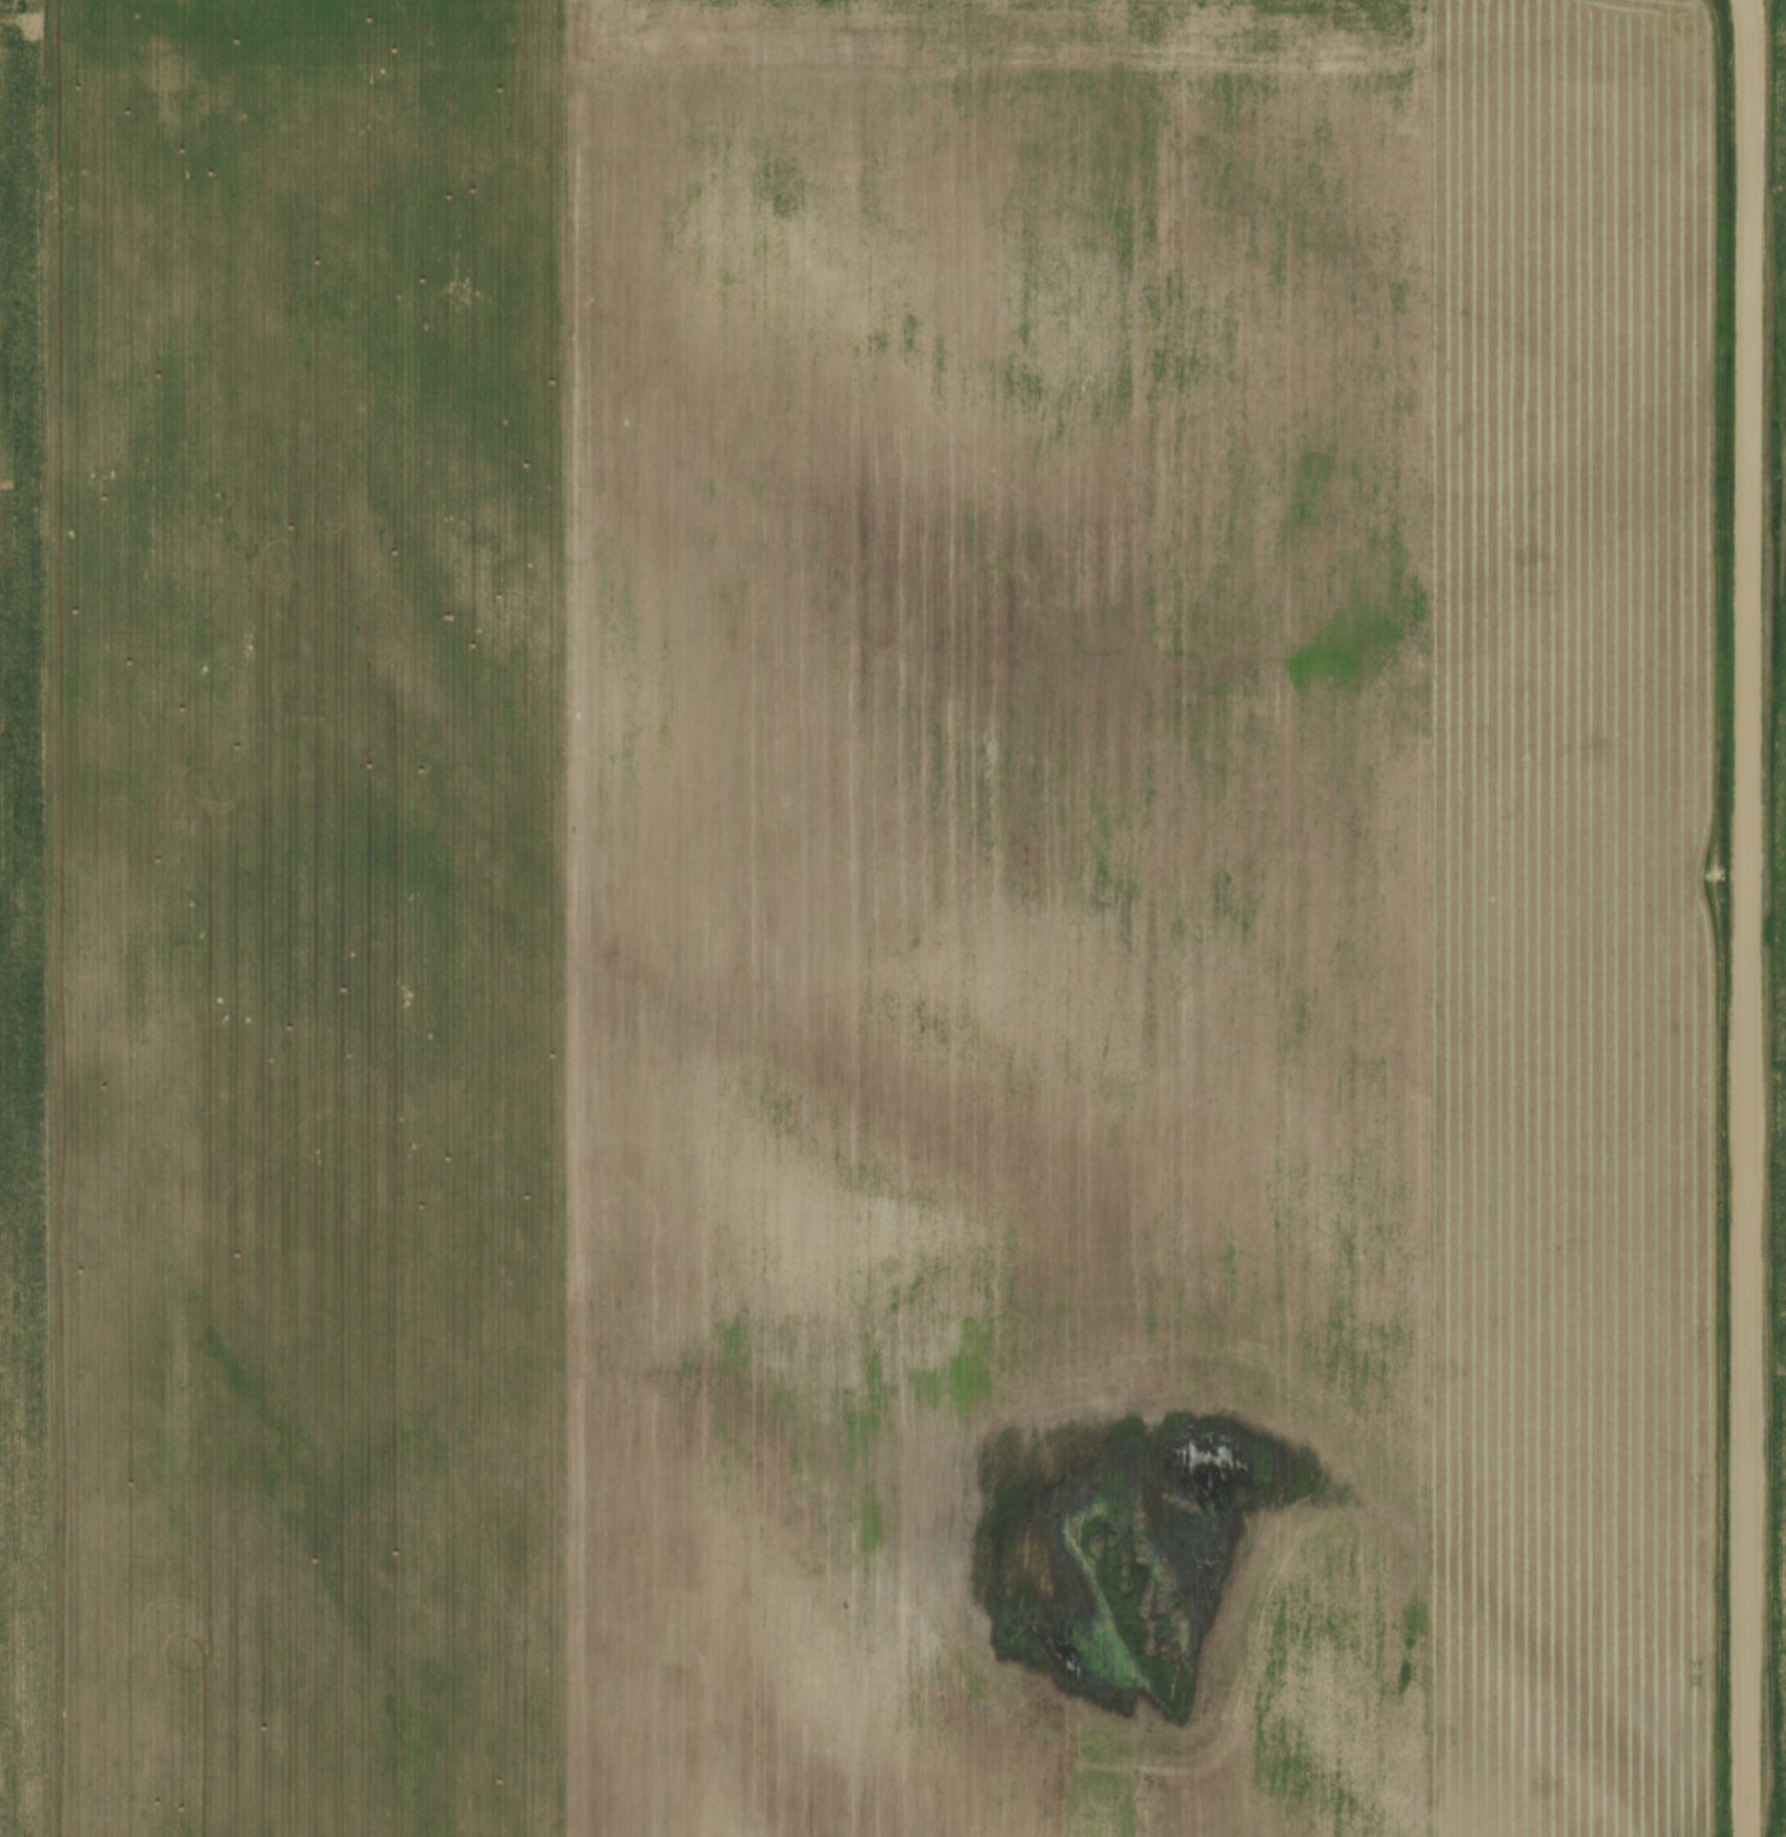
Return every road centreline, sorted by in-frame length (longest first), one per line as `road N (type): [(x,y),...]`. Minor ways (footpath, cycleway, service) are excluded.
road 1 (residential): [(1752,1836),(1738,0)]

